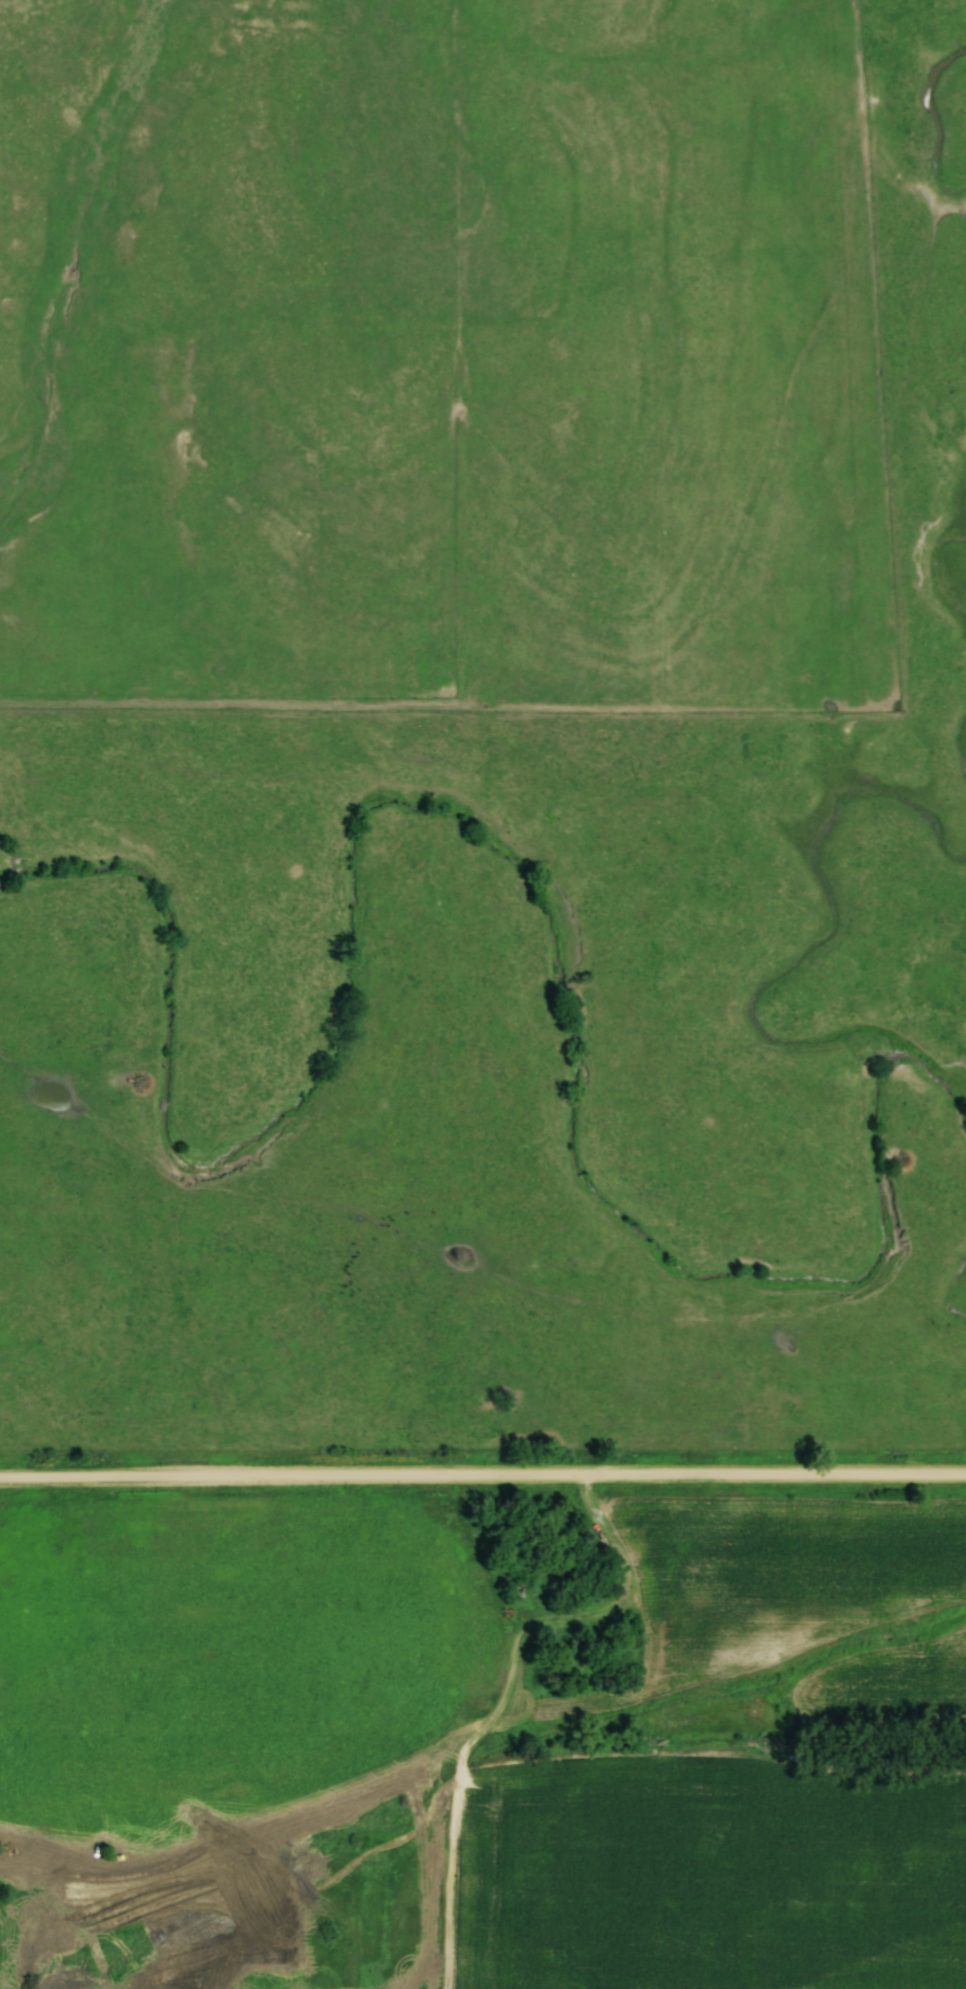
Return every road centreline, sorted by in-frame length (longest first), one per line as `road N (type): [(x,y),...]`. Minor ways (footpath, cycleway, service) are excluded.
road 1 (residential): [(965,1474),(0,1479)]

